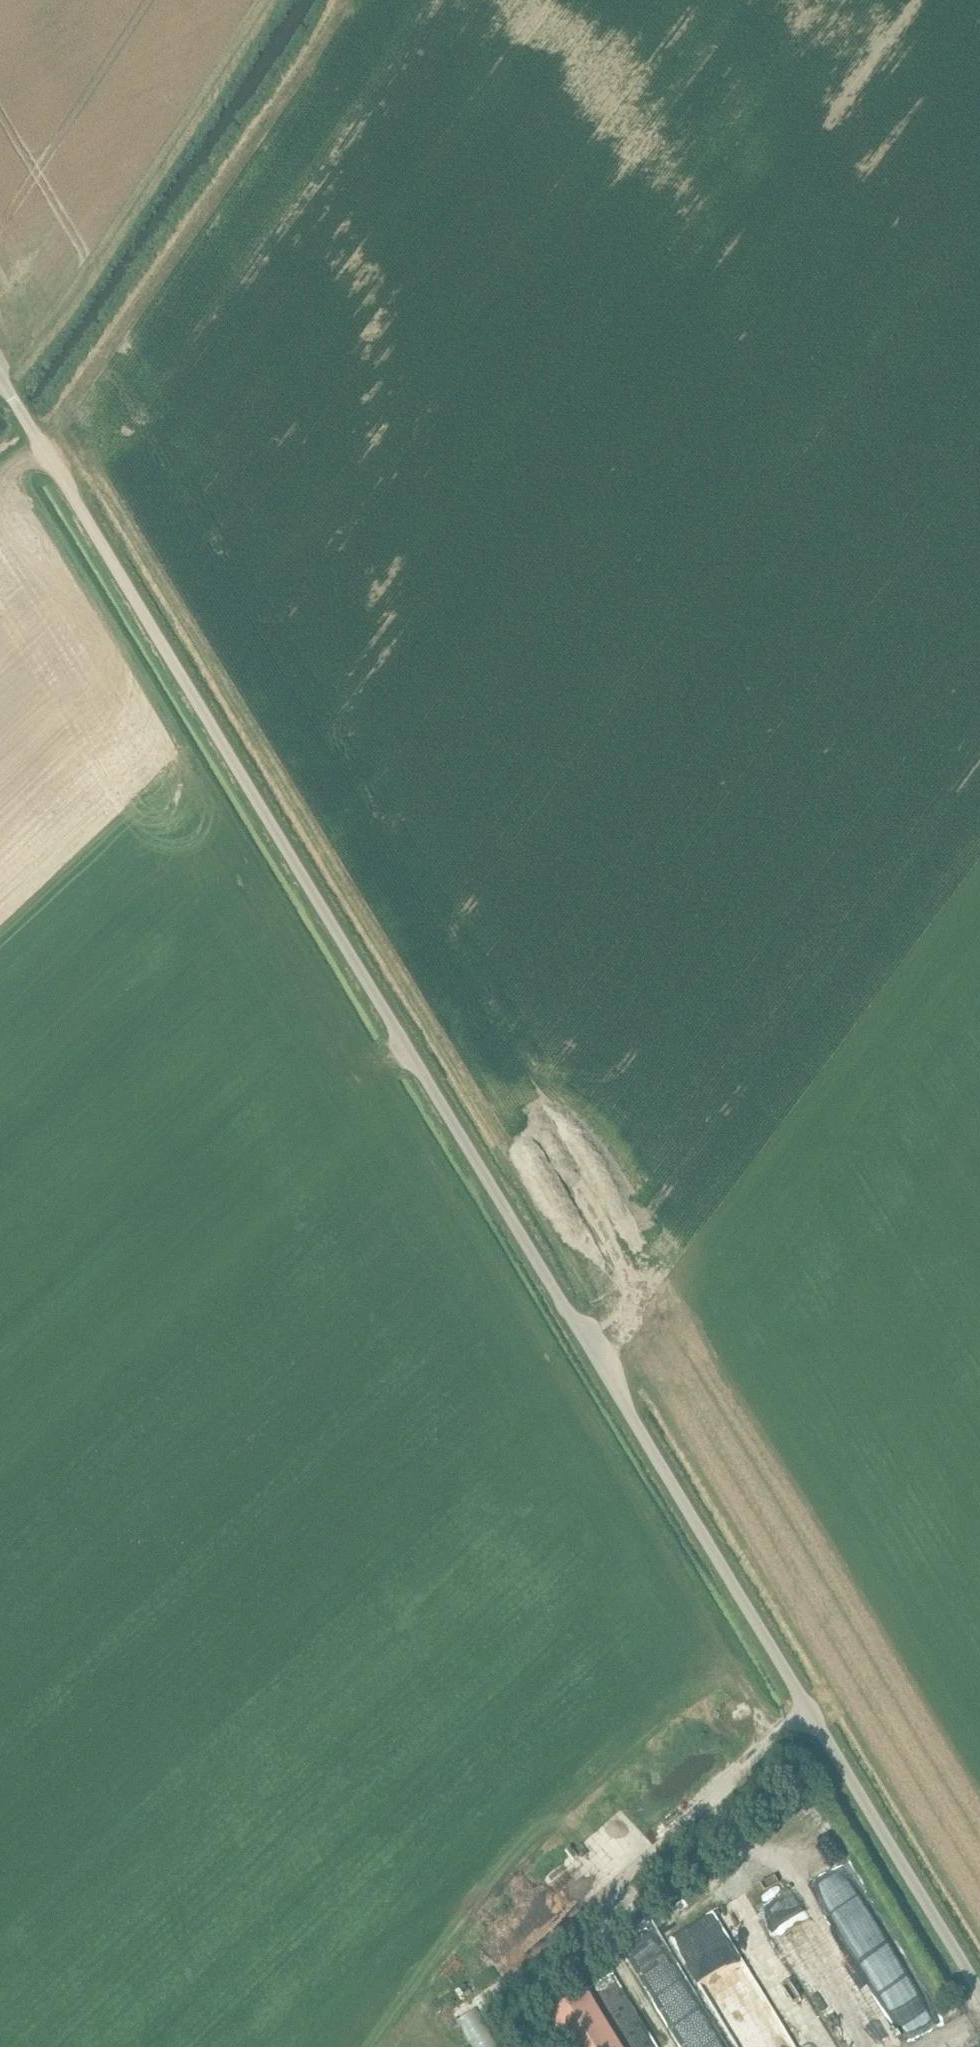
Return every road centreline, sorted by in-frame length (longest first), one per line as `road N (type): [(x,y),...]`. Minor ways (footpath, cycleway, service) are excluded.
road 1 (unclassified): [(979,1989),(0,388)]
road 2 (track): [(520,1975),(837,1694)]

